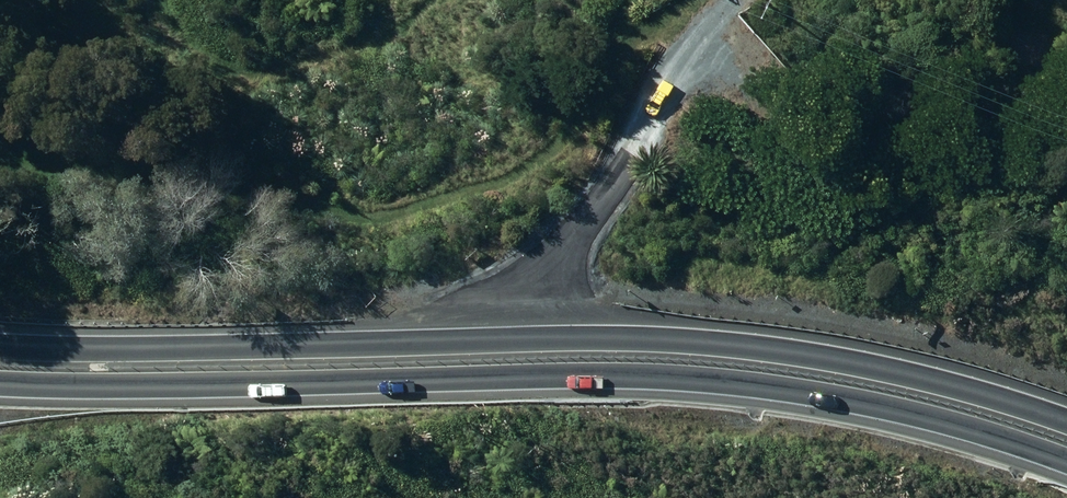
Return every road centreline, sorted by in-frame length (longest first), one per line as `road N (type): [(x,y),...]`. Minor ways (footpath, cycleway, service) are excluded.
road 1 (trunk): [(0,359),(687,358),(865,379),(1066,436)]
road 2 (track): [(738,0),(547,251),(522,296),(521,358)]

